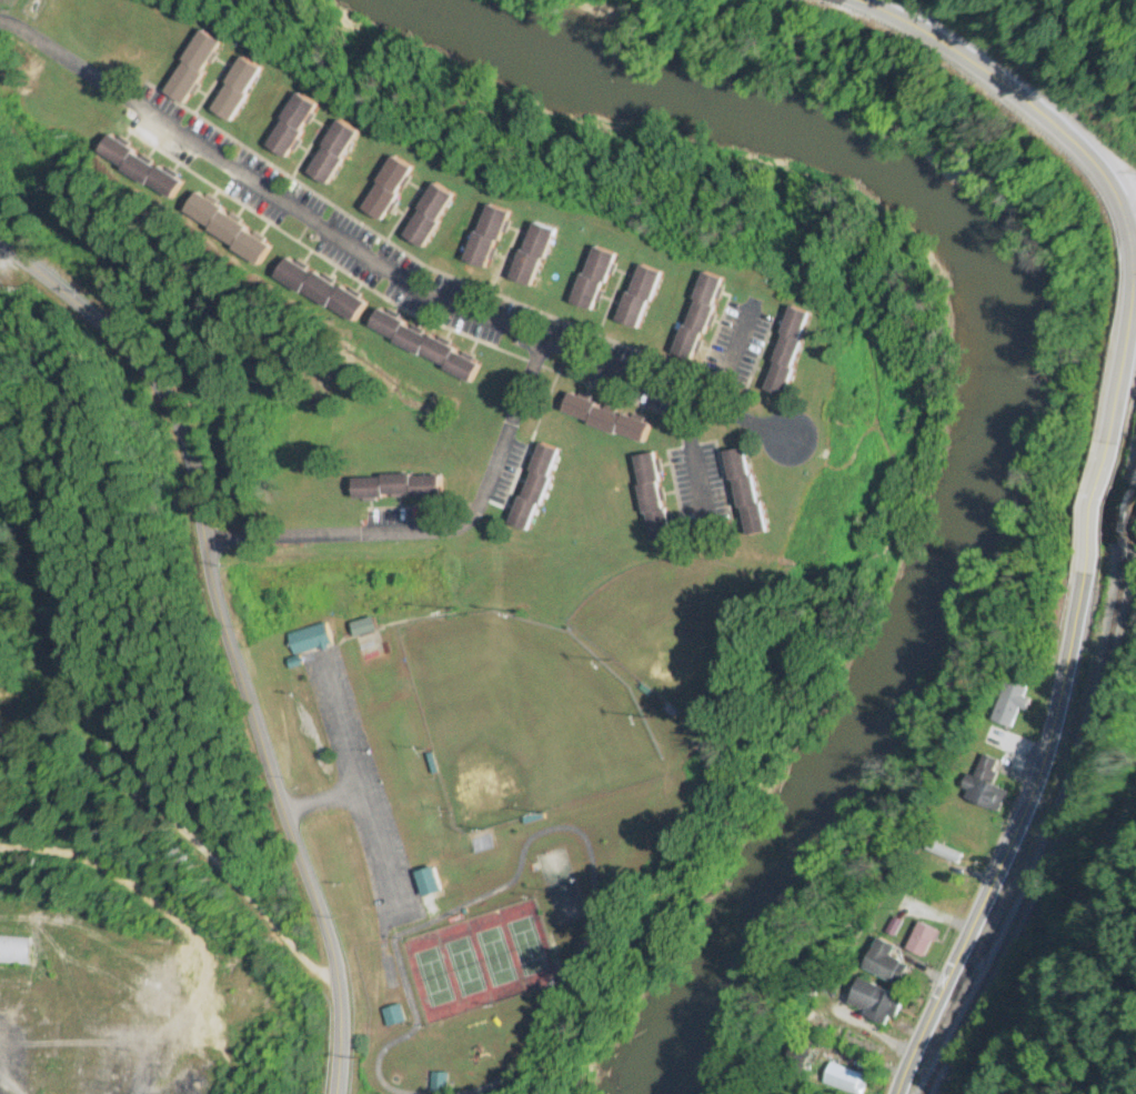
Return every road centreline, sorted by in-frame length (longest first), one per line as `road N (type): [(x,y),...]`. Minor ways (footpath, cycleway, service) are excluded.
road 1 (secondary): [(336,1093),(333,965),(218,608),(174,420),(108,332),(0,241)]
road 2 (primary): [(1106,445),(1132,270),(1113,191),(1034,109),(942,44),(851,0)]
road 3 (primary): [(898,1093),(1037,777),(1085,578)]
road 4 (residential): [(764,424),(744,424),(784,455),(808,441),(792,420),(764,424)]
road 5 (primary): [(1085,578),(1106,445)]

